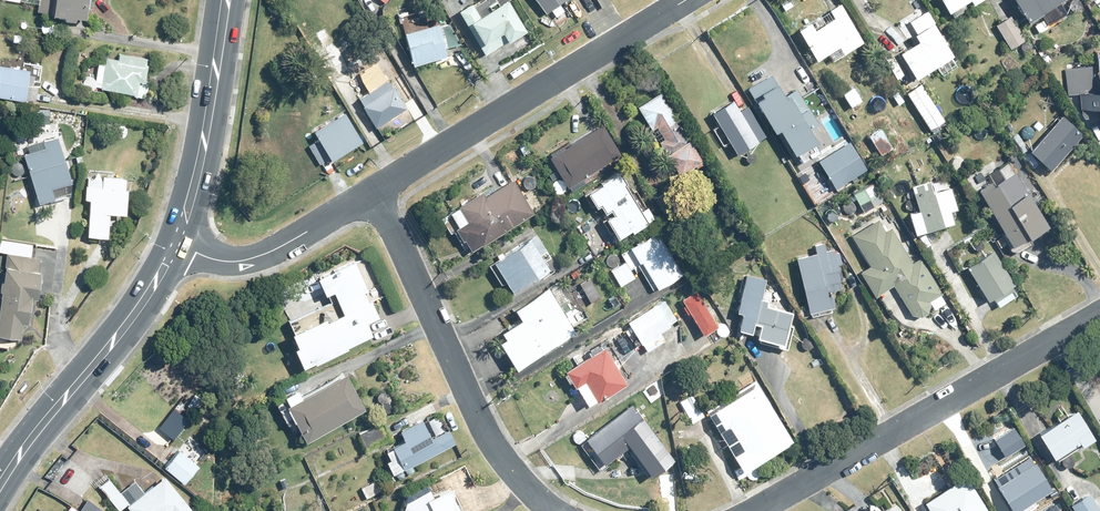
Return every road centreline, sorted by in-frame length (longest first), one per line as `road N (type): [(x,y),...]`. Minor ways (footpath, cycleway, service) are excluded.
road 1 (residential): [(751,510),(1099,314)]
road 2 (residential): [(374,191),(492,445),(553,510)]
road 3 (residential): [(686,0),(374,191)]
road 4 (primary): [(0,491),(137,310),(176,241)]
road 5 (primary): [(176,241),(198,169),(224,0)]
road 6 (residential): [(374,191),(257,258),(216,259),(176,241)]

